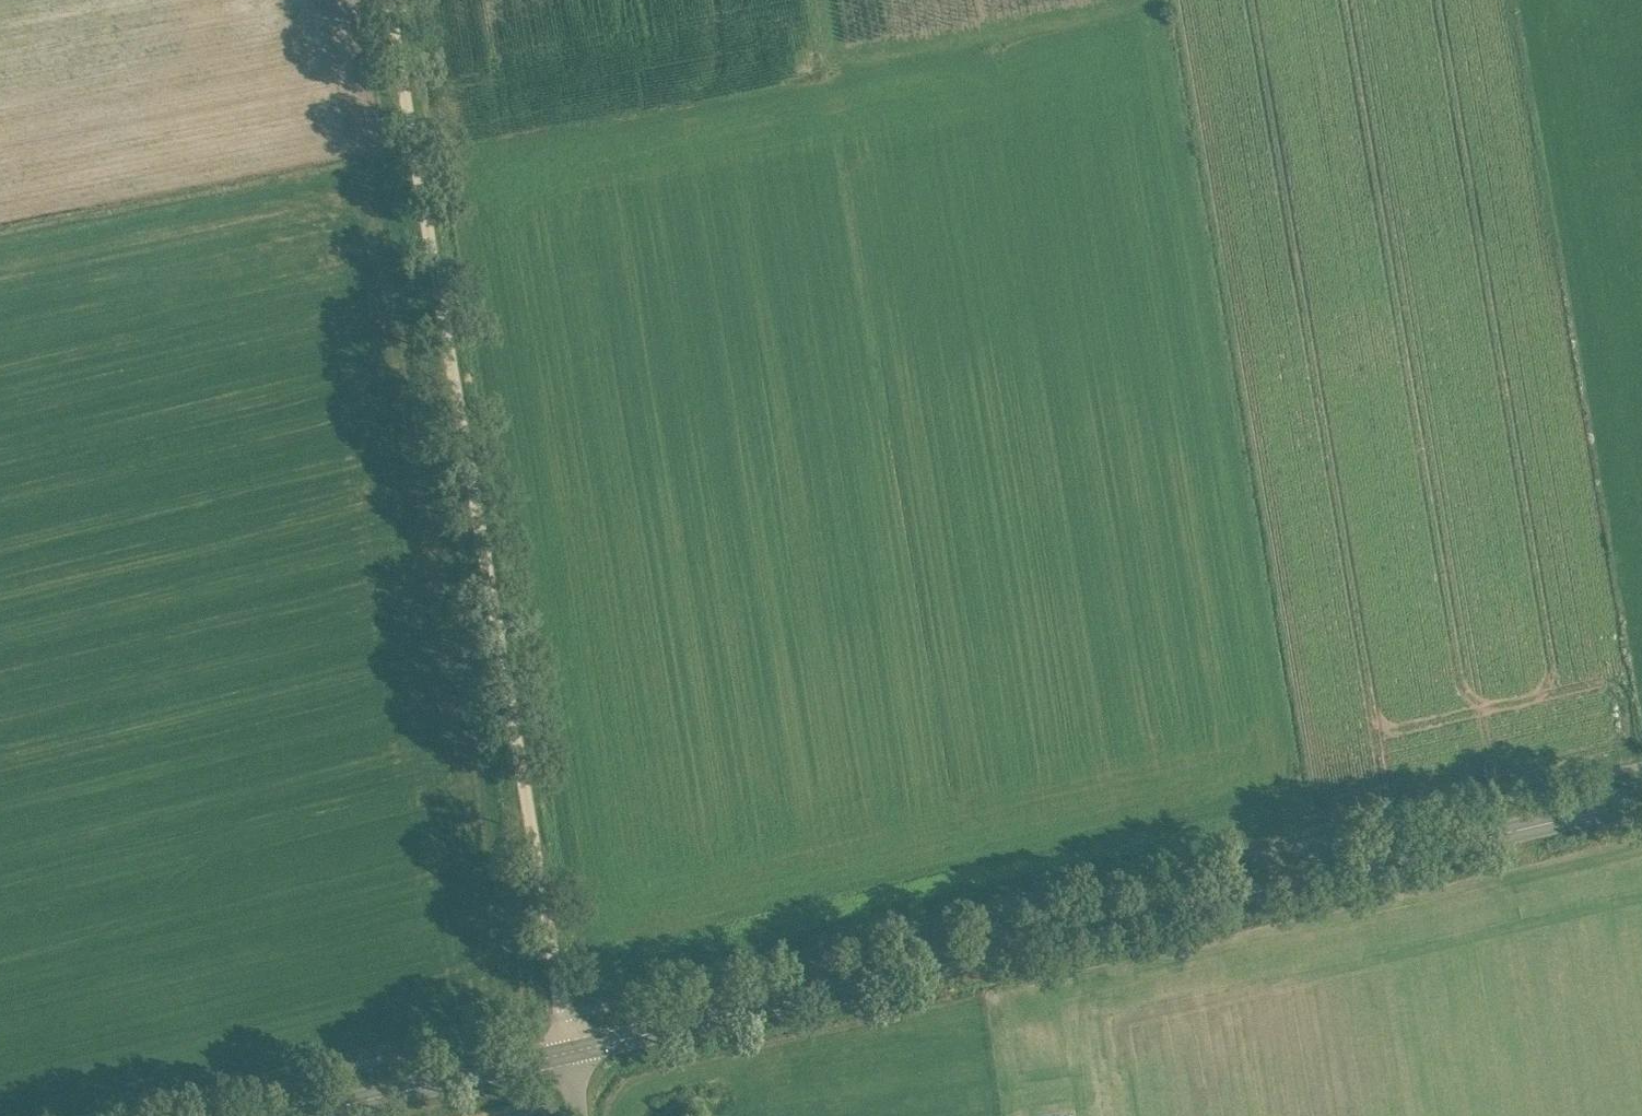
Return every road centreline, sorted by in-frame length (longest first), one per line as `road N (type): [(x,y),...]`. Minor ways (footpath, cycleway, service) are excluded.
road 1 (tertiary): [(560,1054),(1641,801)]
road 2 (unclassified): [(560,1054),(382,0)]
road 3 (tertiary): [(292,1115),(560,1054)]

